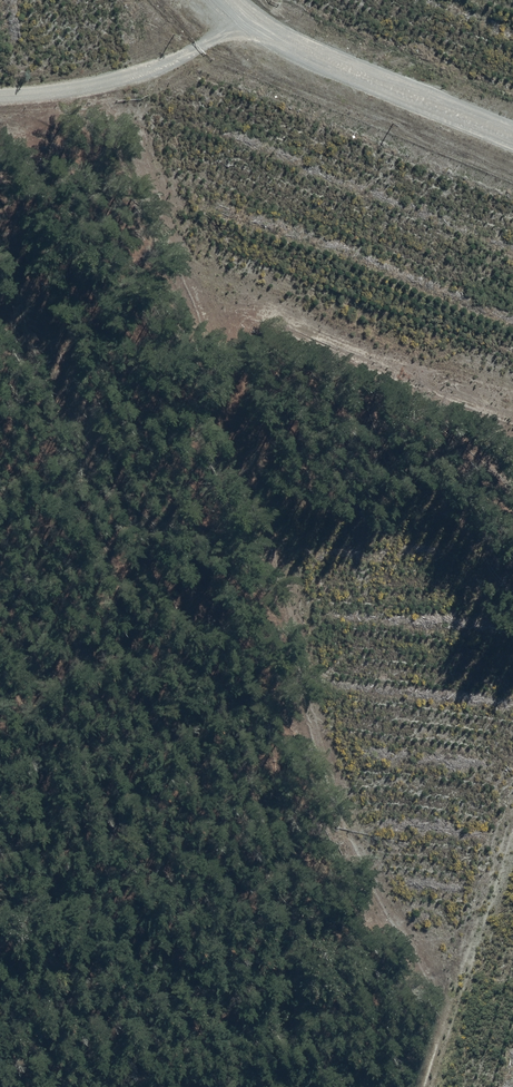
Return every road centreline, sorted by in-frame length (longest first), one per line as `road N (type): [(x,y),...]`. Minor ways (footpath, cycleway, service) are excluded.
road 1 (track): [(188,284),(430,1018)]
road 2 (track): [(512,422),(188,284),(125,76)]
road 3 (unclassified): [(512,137),(235,18),(220,0)]
road 4 (track): [(405,1086),(512,793)]
road 5 (track): [(0,96),(125,76),(200,48),(235,18)]

